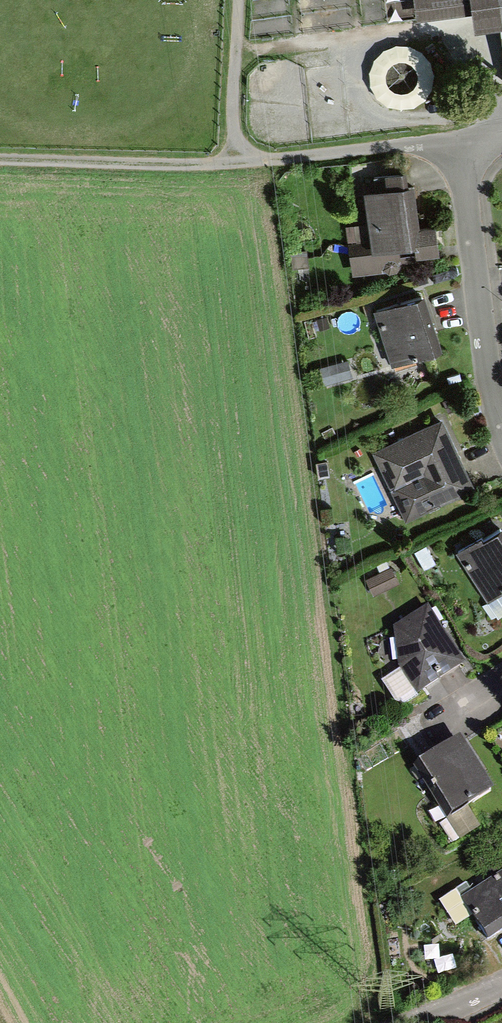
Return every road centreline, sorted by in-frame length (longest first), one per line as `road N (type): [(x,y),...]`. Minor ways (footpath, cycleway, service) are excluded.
road 1 (residential): [(501,138),(477,143),(466,211),(501,420)]
road 2 (track): [(235,161),(477,143)]
road 3 (track): [(0,158),(235,161)]
road 4 (track): [(235,161),(229,106),(236,0)]

